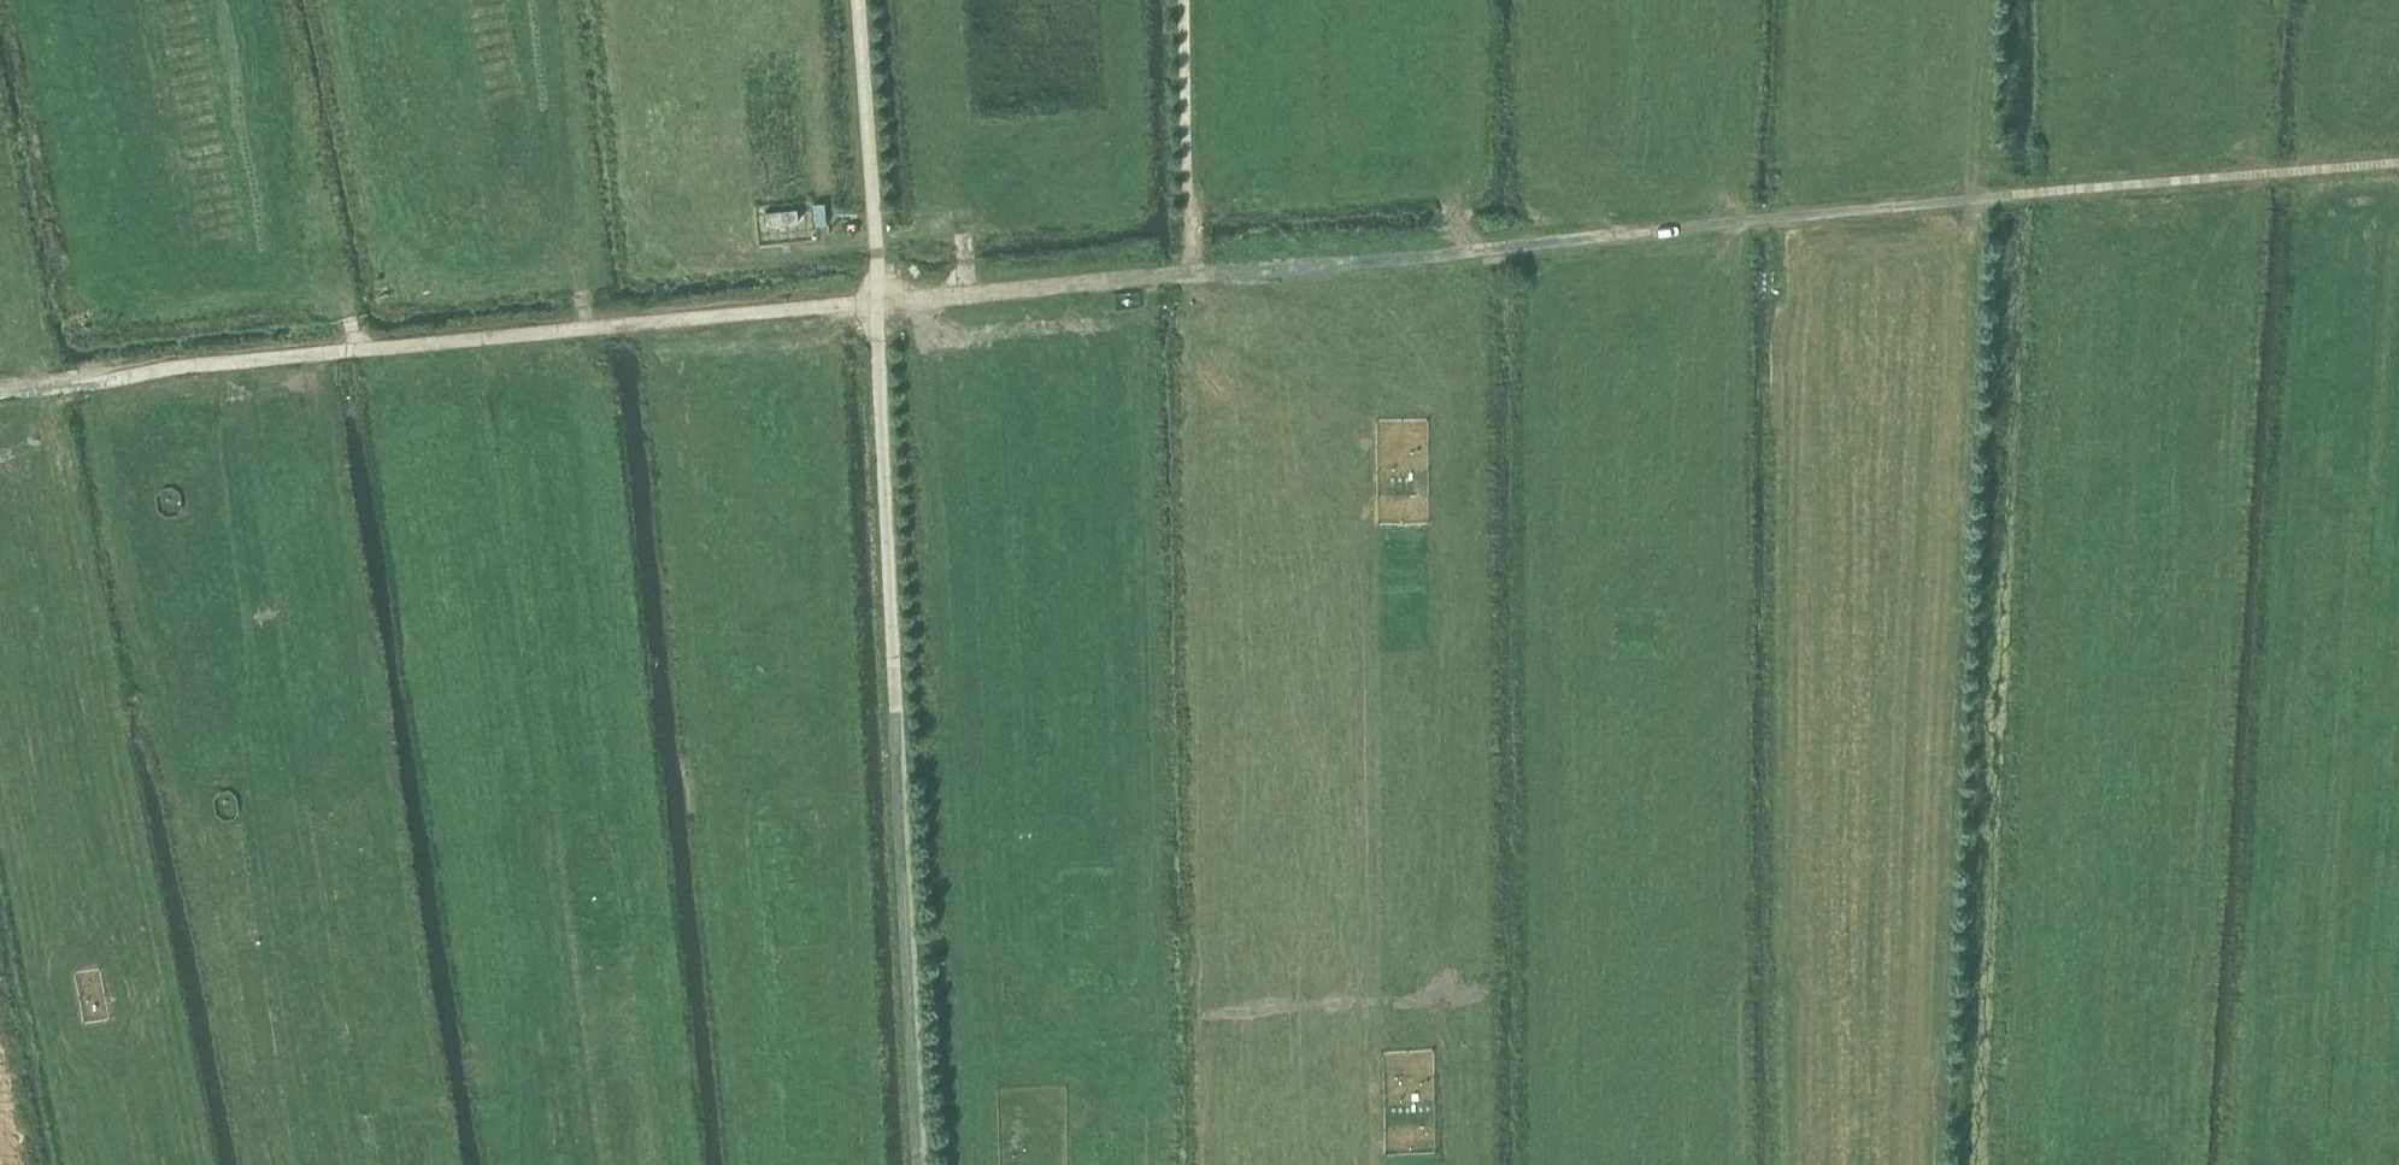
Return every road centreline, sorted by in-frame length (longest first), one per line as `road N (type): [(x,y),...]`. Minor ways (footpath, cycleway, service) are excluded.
road 1 (track): [(2398,165),(1788,220),(1472,263),(878,303),(0,389)]
road 2 (track): [(918,1164),(859,0)]

